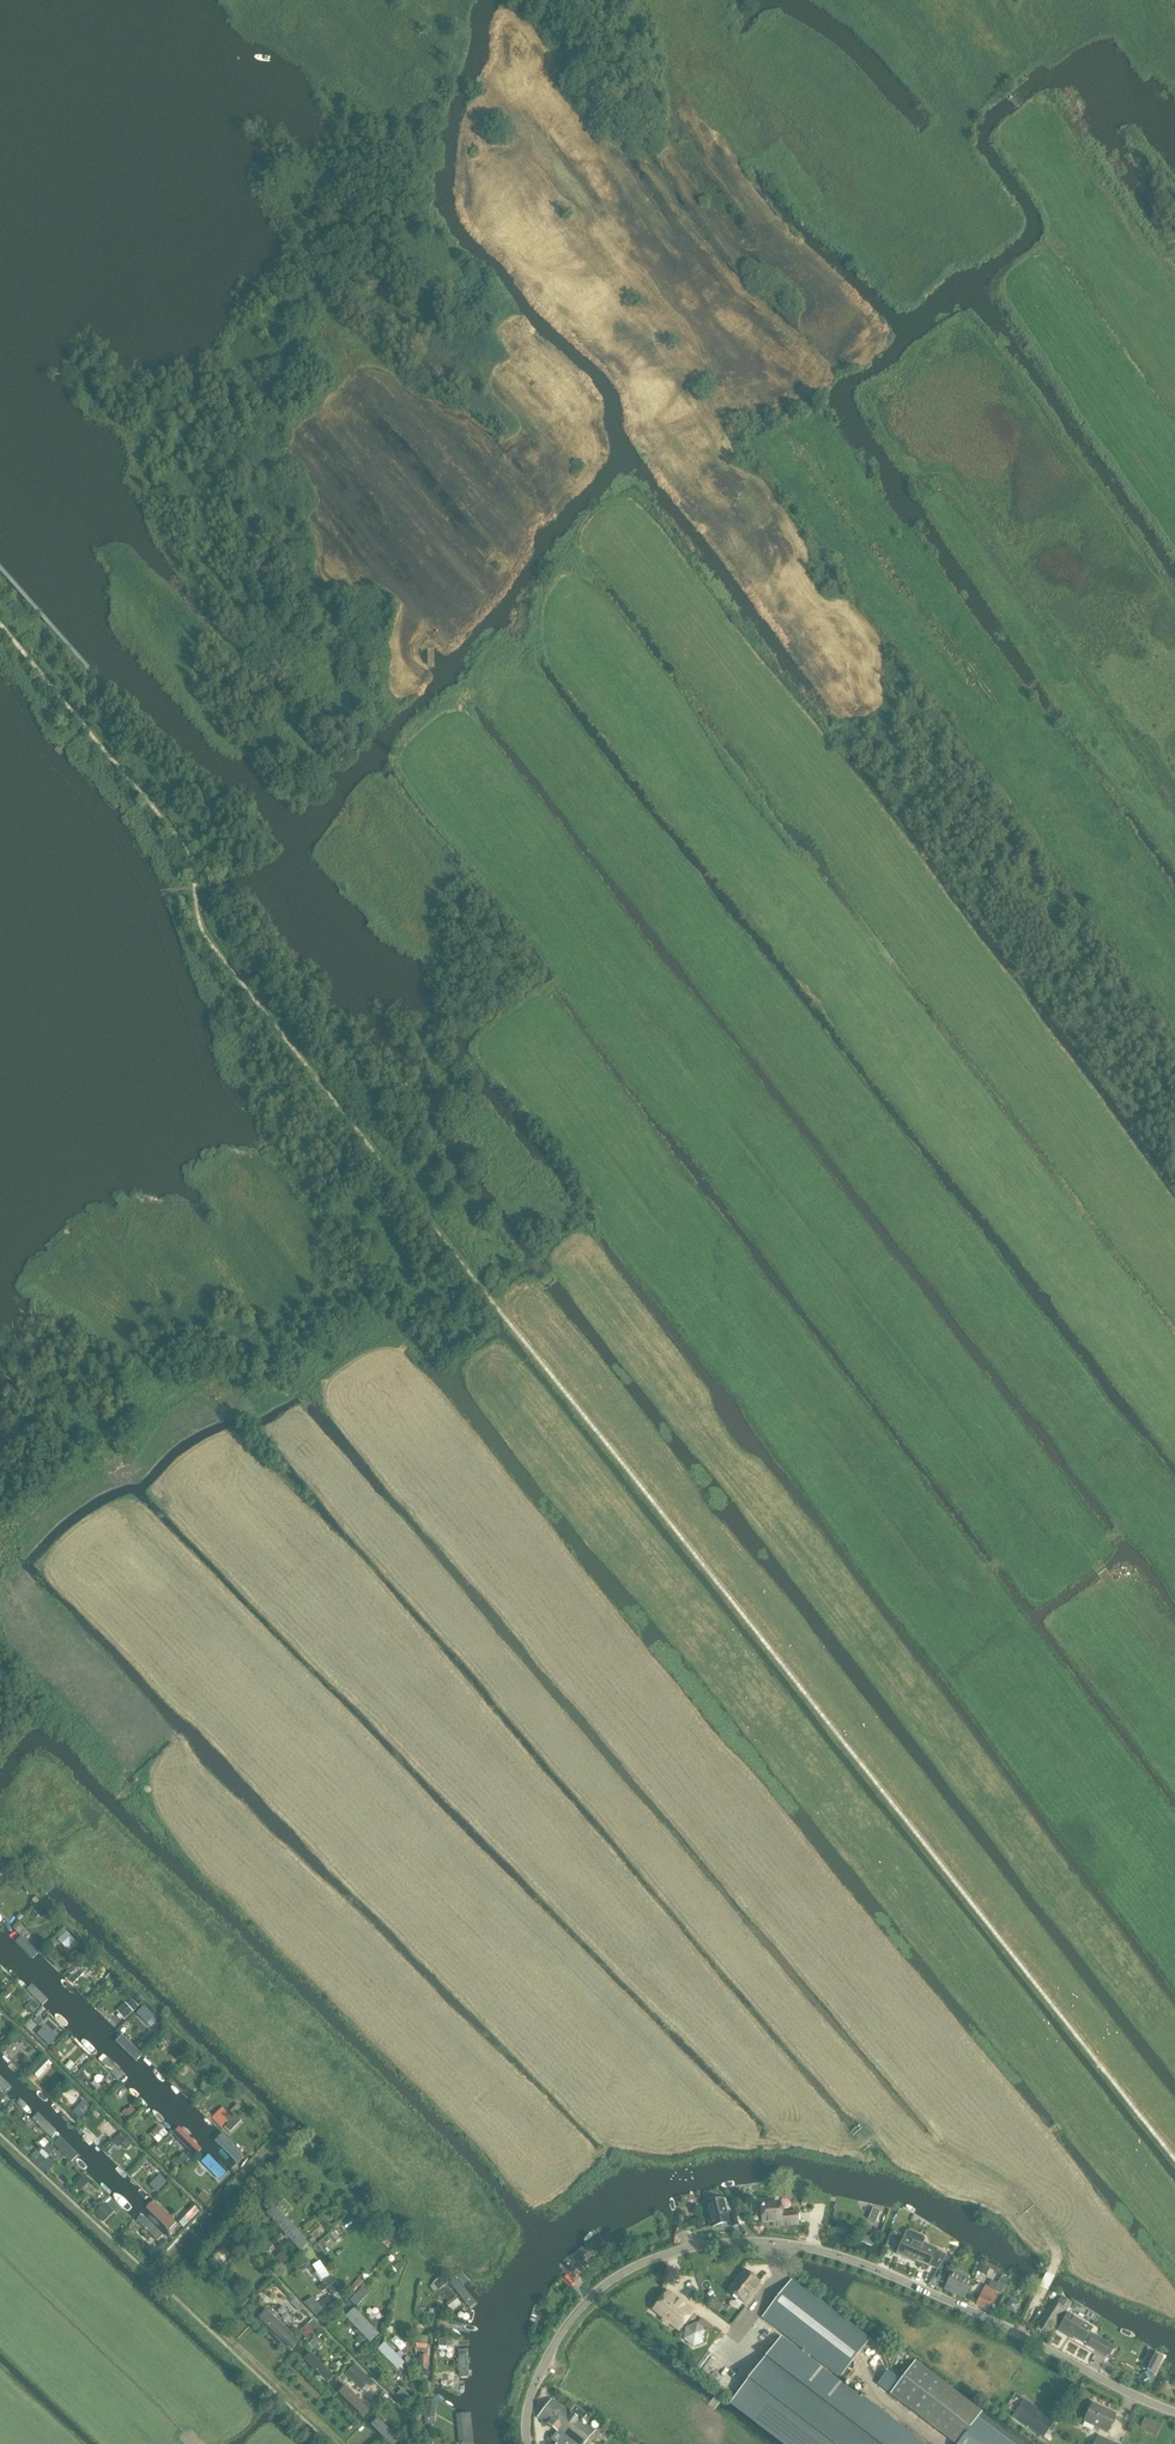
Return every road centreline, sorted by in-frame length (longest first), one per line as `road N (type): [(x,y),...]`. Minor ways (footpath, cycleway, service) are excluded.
road 1 (tertiary): [(528,2443),(527,2413),(543,2367),(593,2299),(664,2257),(753,2242),(815,2250),(881,2272),(1174,2412)]
road 2 (track): [(1020,2334),(1050,2273),(1054,2246),(1014,2194),(951,2155),(880,2139),(725,2140),(616,2146),(596,2159)]
road 3 (track): [(661,2443),(543,2367)]
road 4 (track): [(752,2367),(853,2443)]

